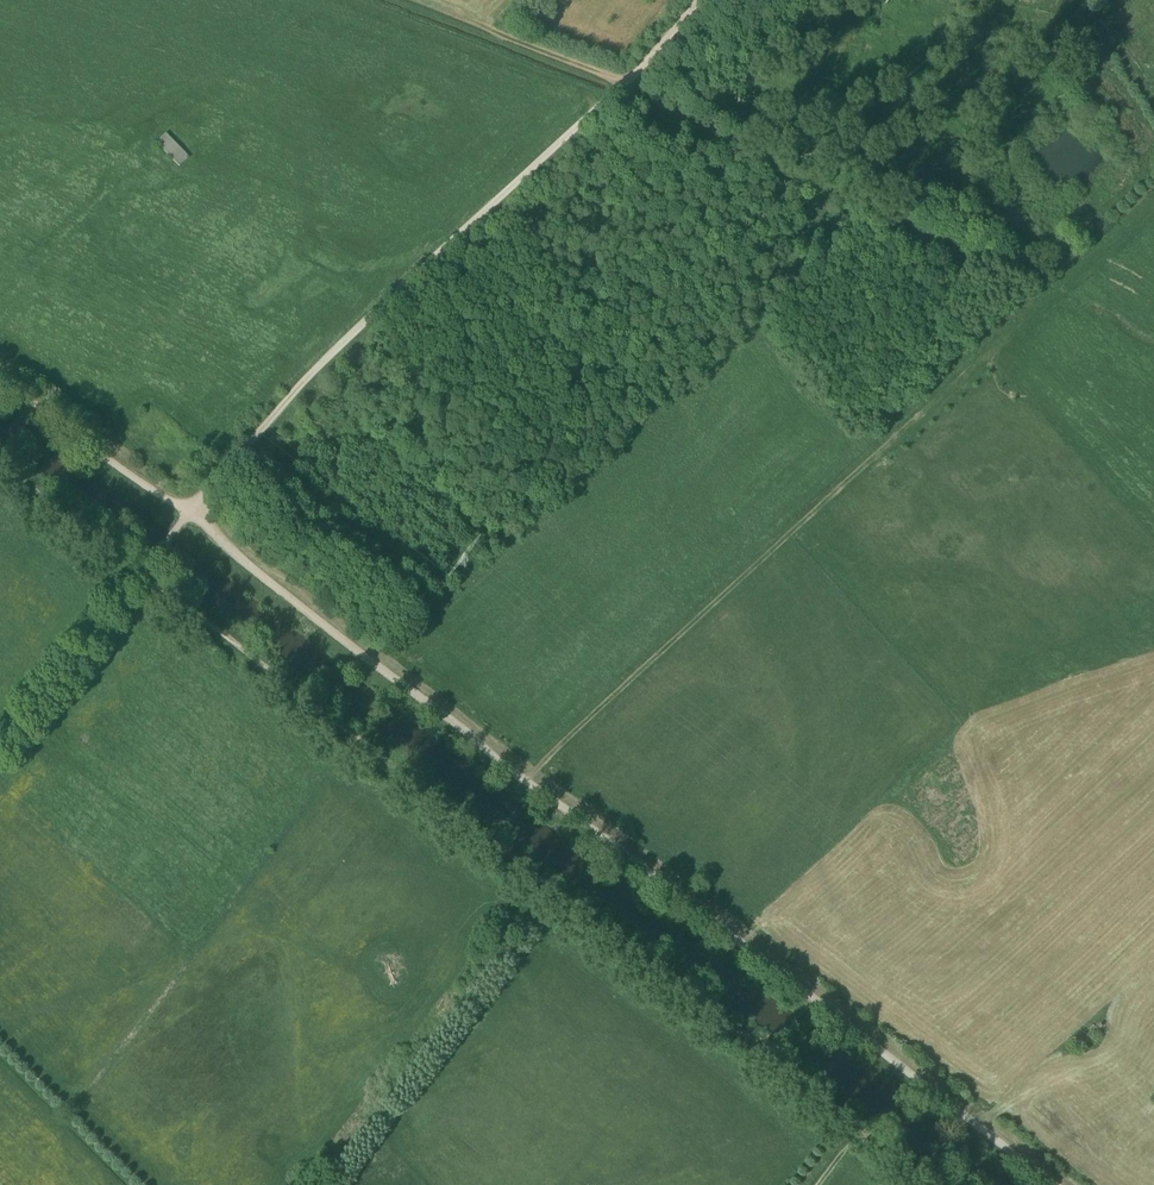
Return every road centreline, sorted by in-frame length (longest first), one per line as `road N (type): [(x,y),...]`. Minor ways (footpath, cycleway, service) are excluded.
road 1 (track): [(1053,1184),(182,512)]
road 2 (track): [(182,512),(283,384),(626,81),(696,0)]
road 3 (track): [(525,777),(983,356)]
road 4 (track): [(182,512),(0,373)]
road 5 (track): [(0,752),(86,652),(139,574)]
road 6 (track): [(626,81),(416,0)]

